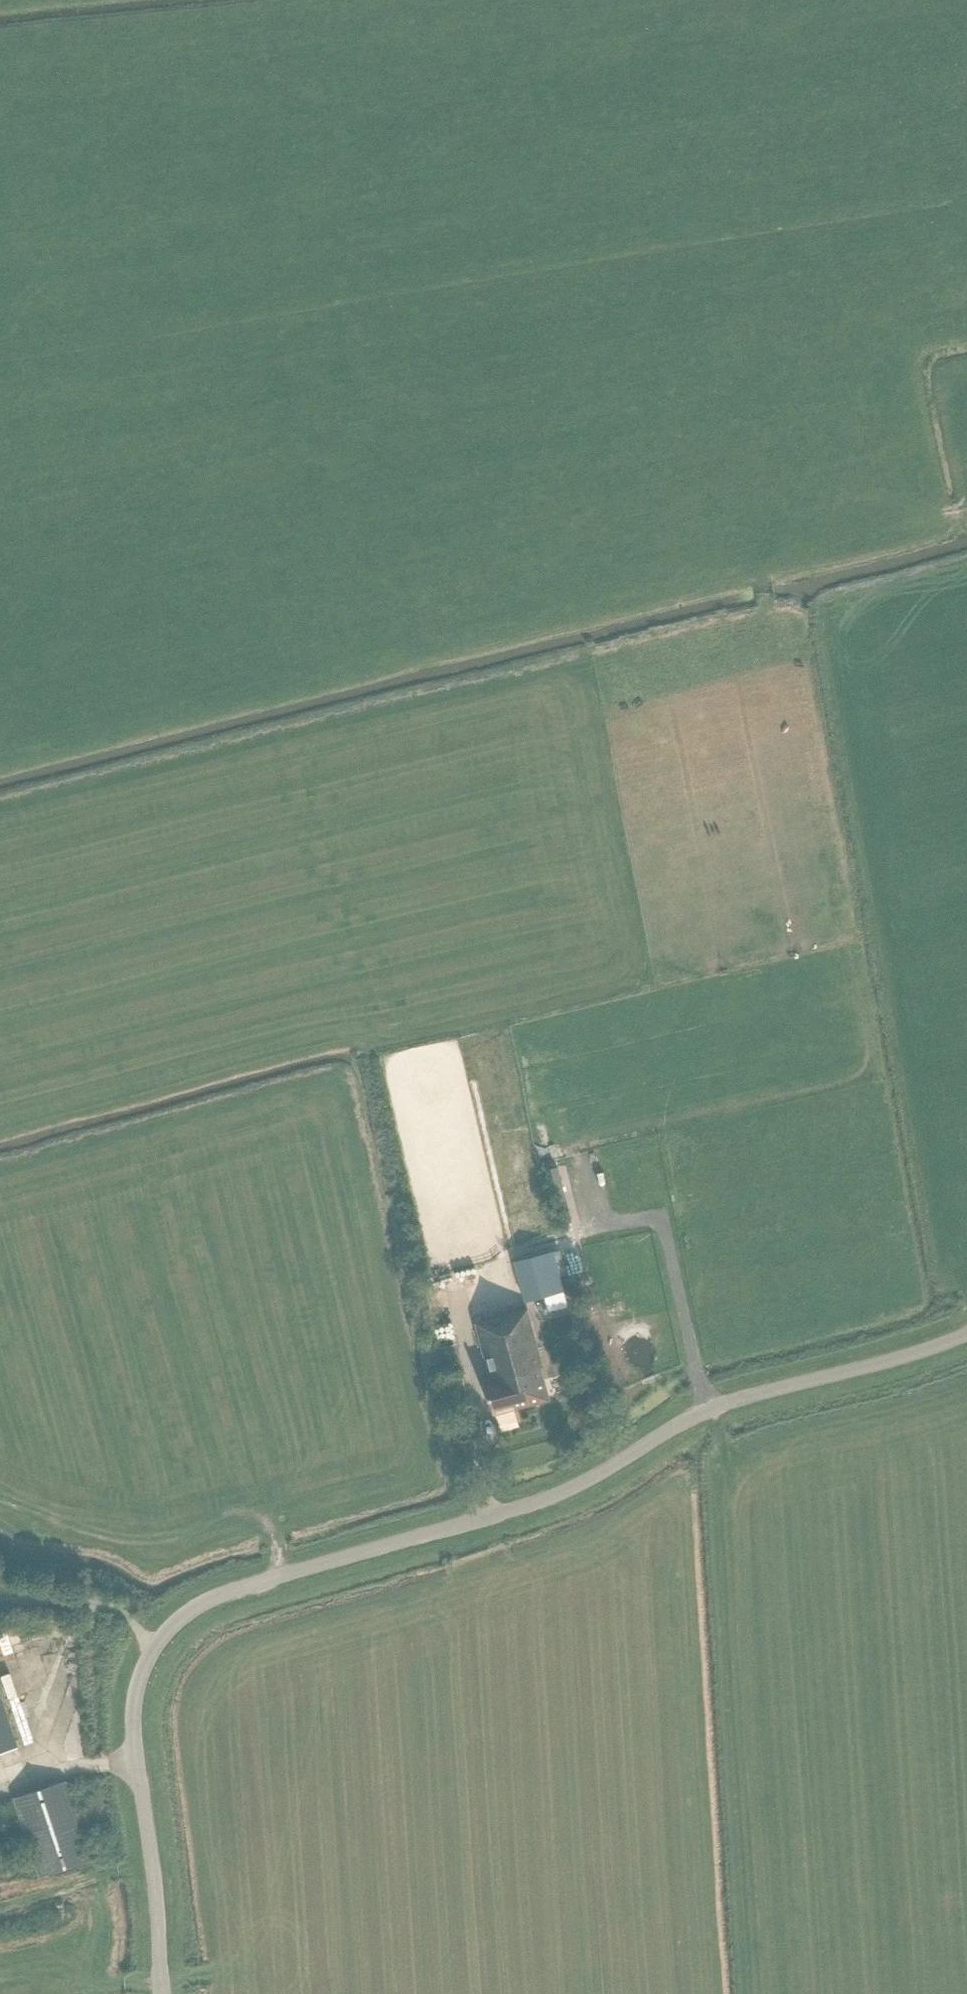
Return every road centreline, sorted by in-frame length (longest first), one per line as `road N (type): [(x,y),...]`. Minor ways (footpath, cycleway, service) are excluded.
road 1 (unclassified): [(161,1993),(133,1719),(143,1669),(187,1613),(239,1589),(546,1499),(709,1410),(966,1333)]

